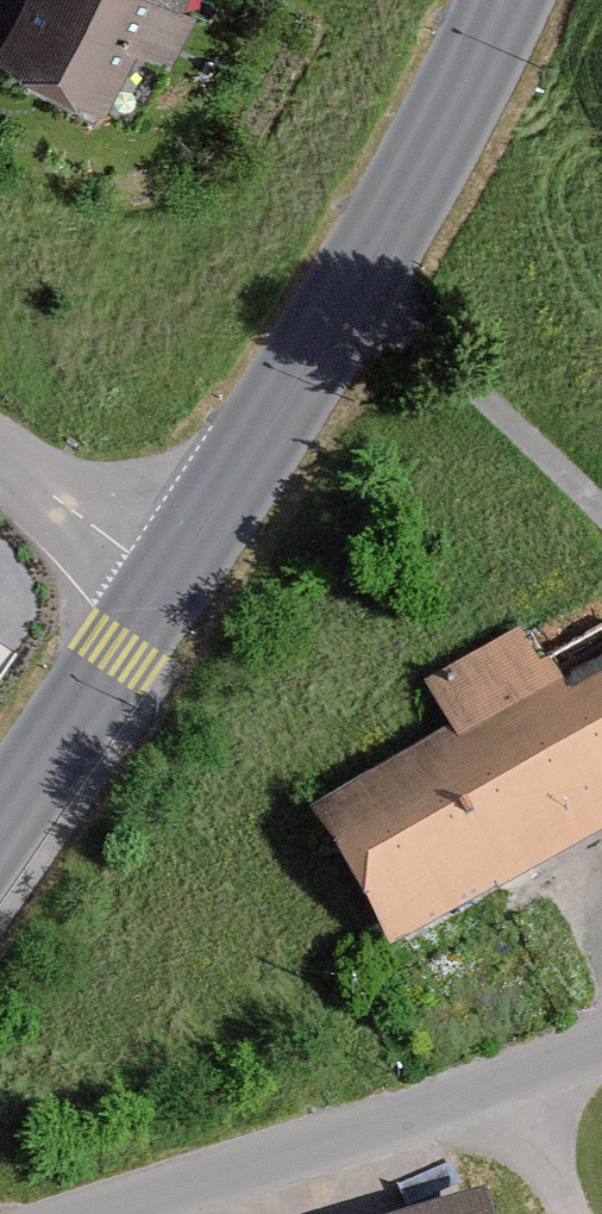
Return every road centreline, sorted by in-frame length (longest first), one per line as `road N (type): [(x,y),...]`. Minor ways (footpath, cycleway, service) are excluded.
road 1 (primary): [(168,579),(359,282),(505,0)]
road 2 (unclassified): [(120,1213),(601,1040)]
road 3 (primary): [(0,825),(168,579)]
road 4 (unclassified): [(0,456),(168,579)]
road 5 (track): [(513,1075),(574,1213)]

